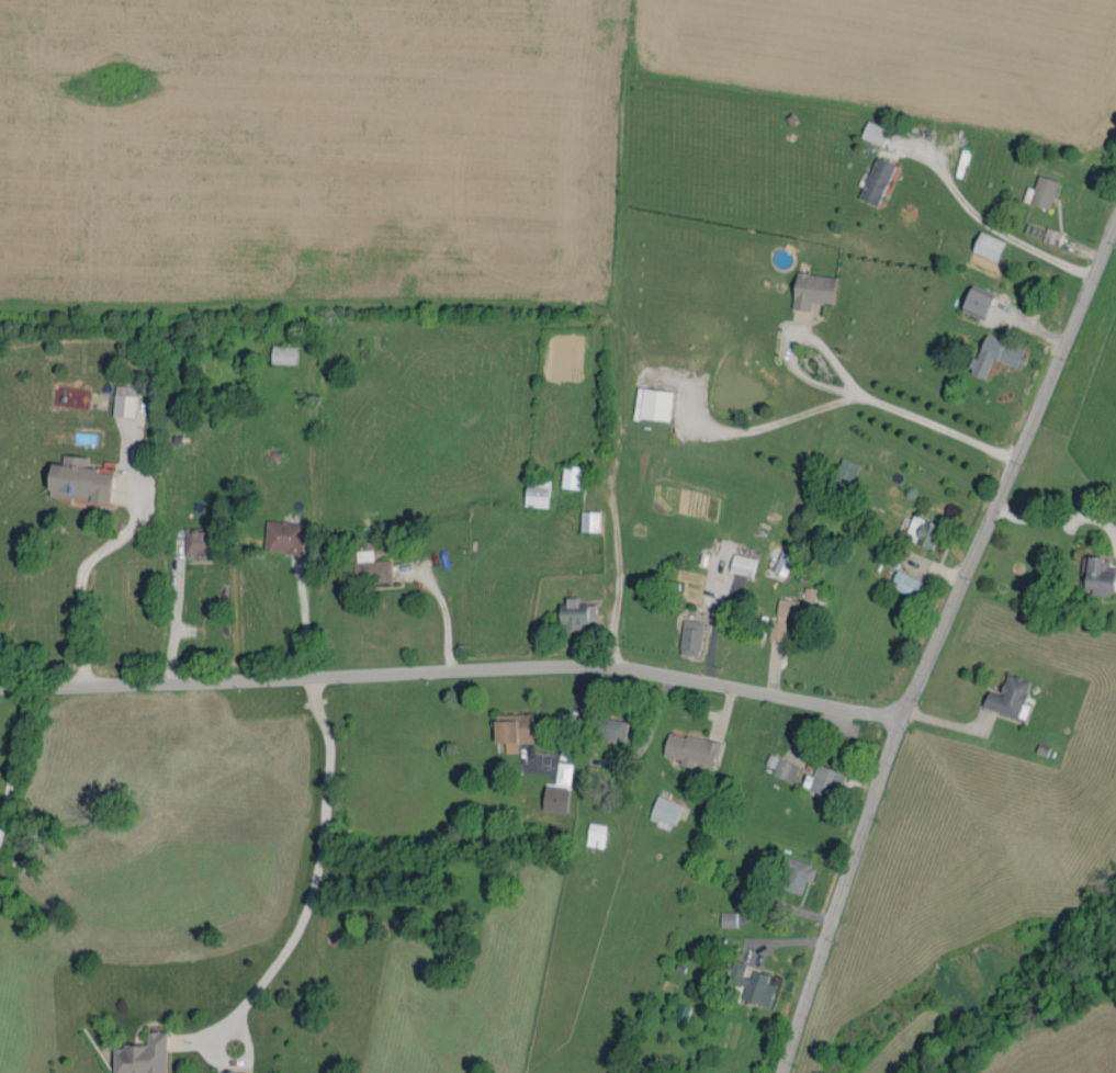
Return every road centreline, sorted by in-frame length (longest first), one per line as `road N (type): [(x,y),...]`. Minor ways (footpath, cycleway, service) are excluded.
road 1 (residential): [(0,690),(587,666),(904,719)]
road 2 (residential): [(784,1072),(904,719),(1115,232)]

